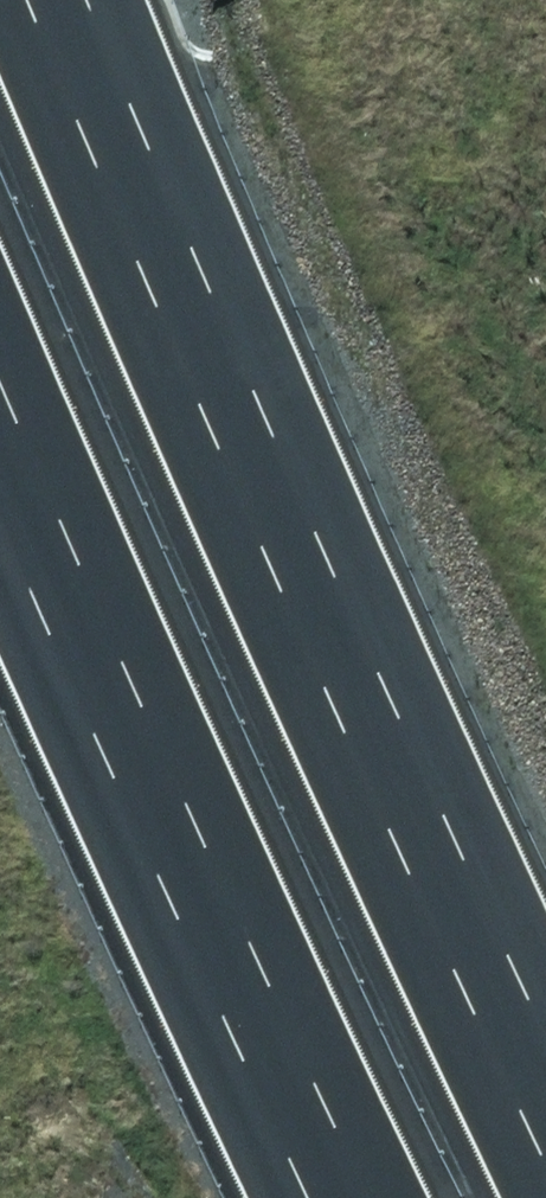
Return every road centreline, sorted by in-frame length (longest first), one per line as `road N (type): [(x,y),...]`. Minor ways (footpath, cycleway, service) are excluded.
road 1 (motorway): [(75,0),(388,732),(545,1065)]
road 2 (motorway): [(351,1197),(0,455)]

